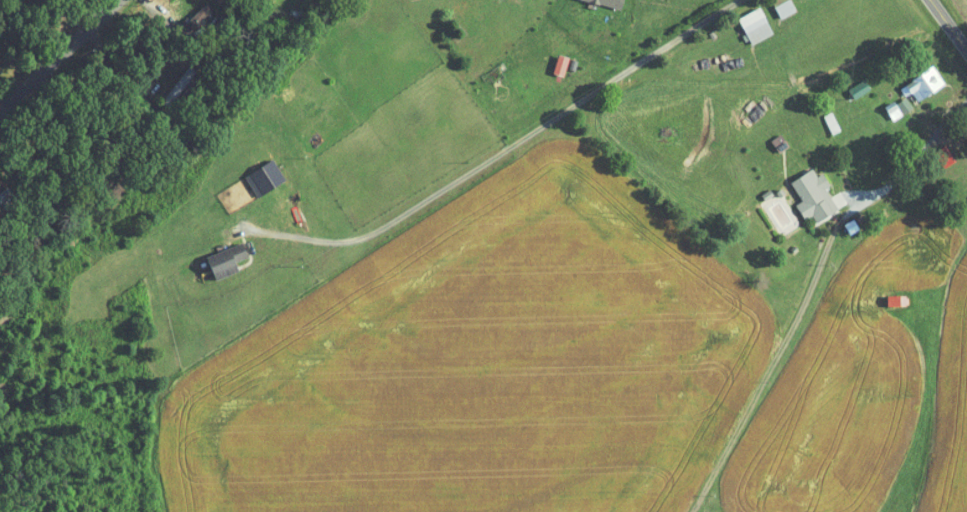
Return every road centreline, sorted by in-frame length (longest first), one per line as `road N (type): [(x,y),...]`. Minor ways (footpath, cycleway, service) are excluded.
road 1 (residential): [(246,226),(346,242),(392,223),(745,0)]
road 2 (residential): [(0,113),(119,0)]

